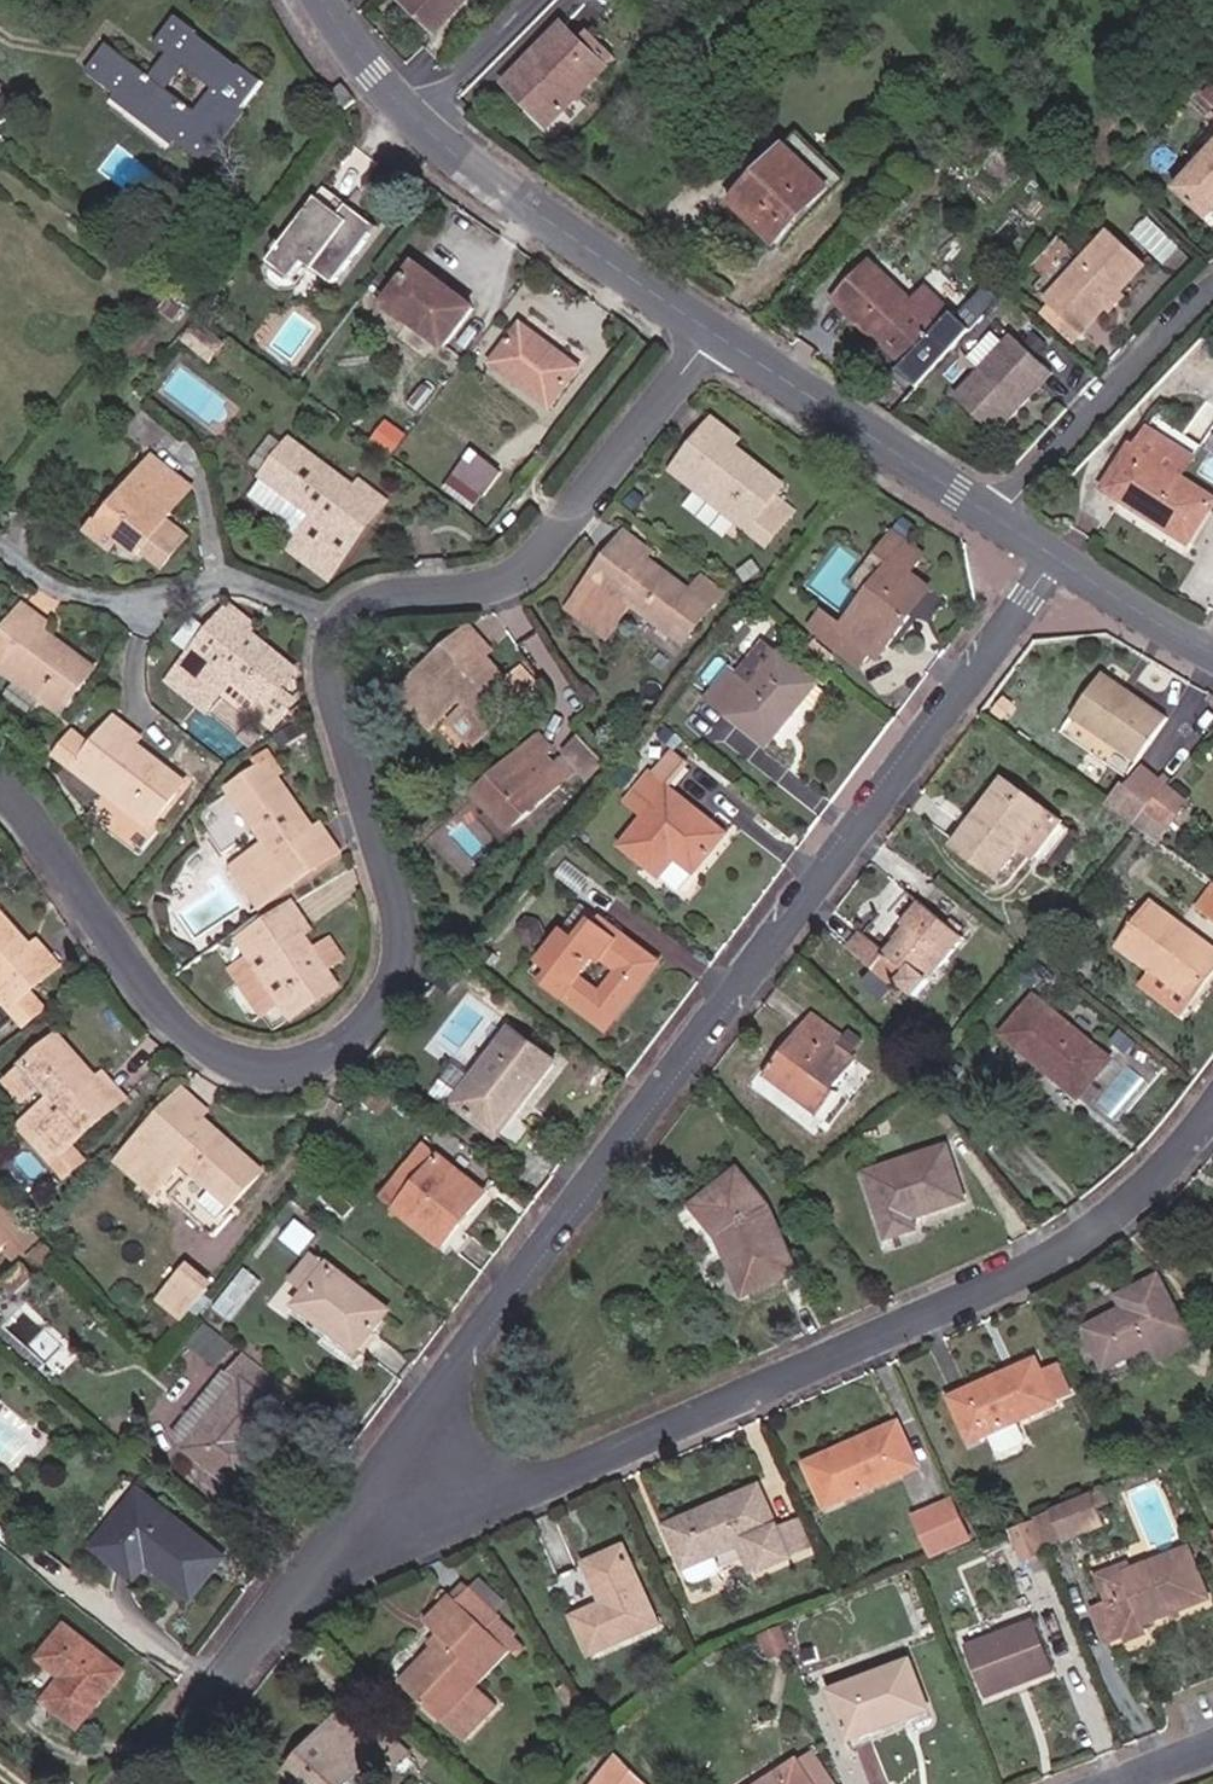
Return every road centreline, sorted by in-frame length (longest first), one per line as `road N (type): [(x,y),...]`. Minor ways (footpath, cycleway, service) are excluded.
road 1 (residential): [(0,776),(22,789),(196,1036),(281,1071),(370,1028),(416,928),(348,726),(327,613),(417,589),(475,590),(533,576),(712,333)]
road 2 (residential): [(1069,565),(381,1490)]
road 3 (residential): [(381,1490),(524,1497),(919,1340),(1076,1270),(1166,1208),(1212,1150)]
road 4 (residential): [(381,1490),(152,1783)]
road 5 (tertiary): [(712,333),(421,124)]
road 6 (tertiary): [(1004,523),(712,333)]
road 7 (residential): [(1004,523),(1212,291)]
road 8 (residential): [(421,124),(540,0)]
road 9 (tertiary): [(1212,654),(1069,565)]
road 10 (tertiary): [(421,124),(318,0)]

